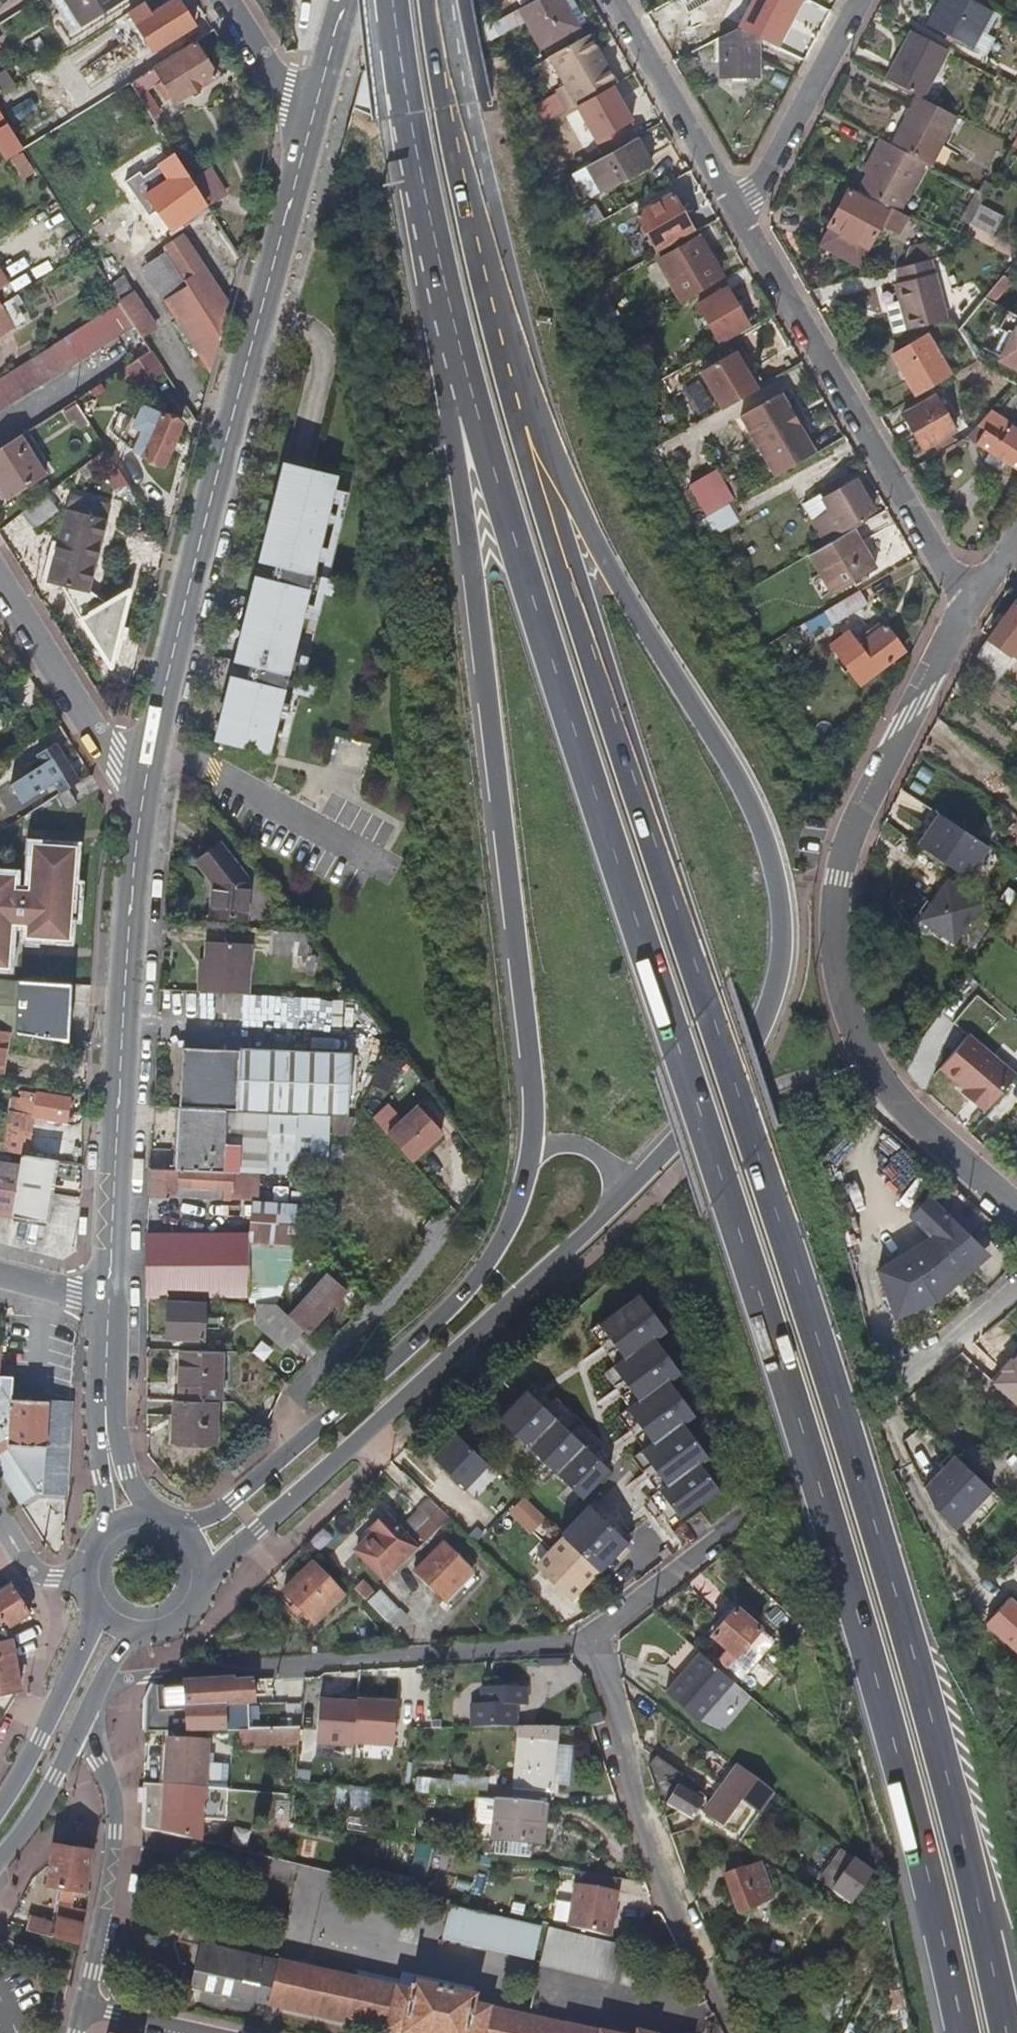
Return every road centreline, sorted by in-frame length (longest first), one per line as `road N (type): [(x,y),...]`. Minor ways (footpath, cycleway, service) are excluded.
road 1 (primary): [(463,359),(828,1514),(890,1725),(964,2032)]
road 2 (primary): [(1005,2032),(928,1715),(866,1505),(544,486)]
road 3 (primary): [(613,1204),(759,1036),(783,969),(782,898),(767,835),(688,695),(591,527),(544,486)]
road 4 (primary): [(463,359),(452,426),(530,1048),(530,1154)]
road 5 (residential): [(956,609),(836,879),(833,979),(849,1036),(883,1093),(1016,1214)]
road 6 (secondary): [(143,787),(306,140)]
road 7 (primary): [(205,1578),(613,1204)]
road 8 (primary): [(530,1154),(502,1238),(444,1314),(342,1409),(182,1533)]
road 9 (secondary): [(107,1303),(143,787)]
road 10 (primary): [(544,486),(477,228),(435,0)]
road 11 (residential): [(101,1682),(595,1641)]
road 12 (residential): [(745,217),(956,609)]
road 13 (residential): [(595,1641),(652,1847),(738,2032)]
road 14 (primary): [(392,0),(463,359)]
road 15 (residential): [(84,2006),(115,1832),(112,1790),(85,1719)]
road 16 (residential): [(611,0),(745,217)]
road 17 (residential): [(0,585),(111,761),(143,787)]
road 18 (residential): [(859,0),(745,217)]
road 19 (secondary): [(132,1525),(113,1475),(103,1405),(107,1303)]
road 20 (primary): [(101,1605),(0,1806)]
road 21 (residential): [(746,1514),(595,1641)]
road 22 (residential): [(306,140),(220,0)]
road 23 (primary): [(0,1859),(85,1719)]
road 24 (residential): [(1016,1282),(963,1333),(902,1371)]
road 25 (secondary): [(306,140),(343,0)]
road 26 (primary): [(613,1204),(613,1174),(594,1152),(557,1144),(530,1154)]
road 27 (residential): [(94,1572),(39,1574),(0,1520)]

